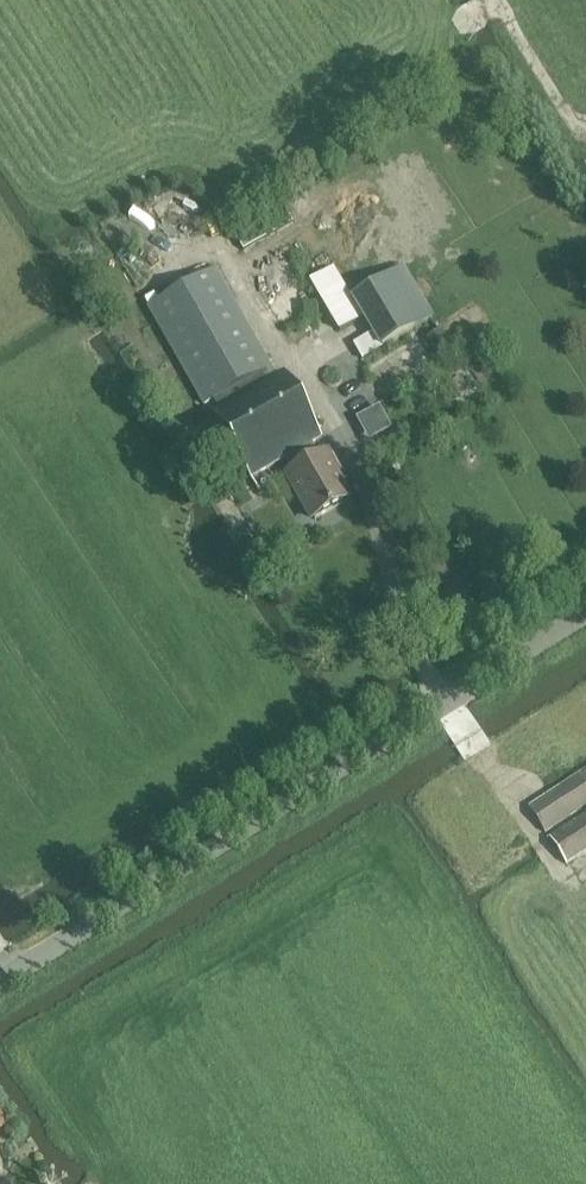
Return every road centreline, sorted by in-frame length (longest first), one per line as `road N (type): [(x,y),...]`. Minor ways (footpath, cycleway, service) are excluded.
road 1 (tertiary): [(0,981),(585,614)]

